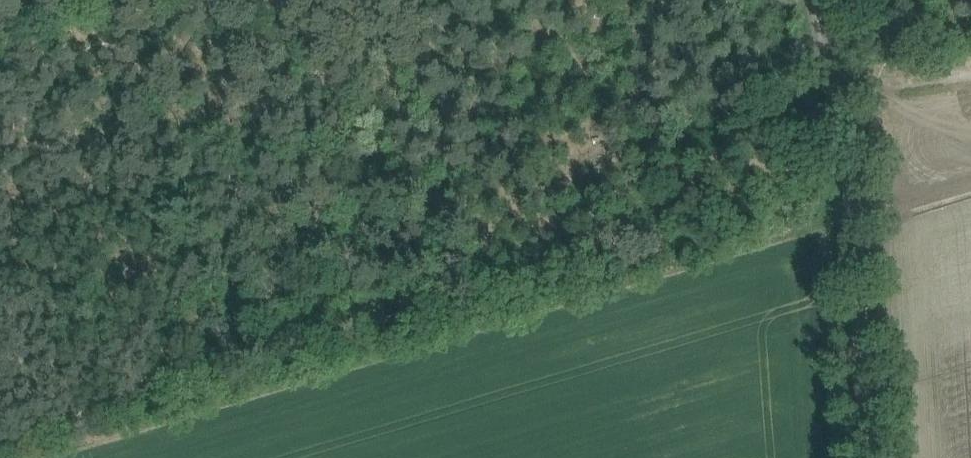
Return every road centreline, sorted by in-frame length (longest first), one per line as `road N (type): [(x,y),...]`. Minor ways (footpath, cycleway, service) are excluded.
road 1 (unclassified): [(867,457),(851,162),(821,0)]

